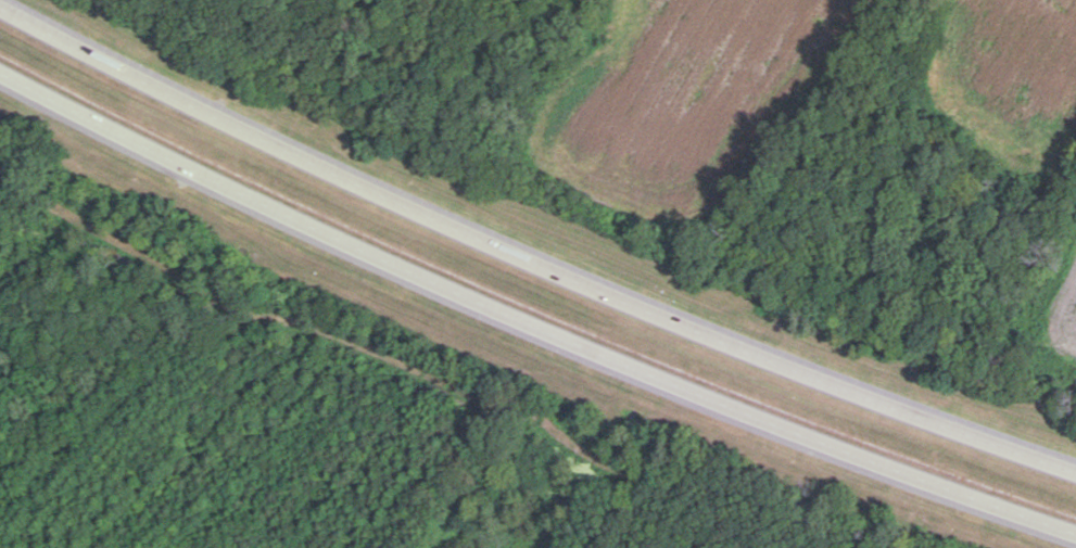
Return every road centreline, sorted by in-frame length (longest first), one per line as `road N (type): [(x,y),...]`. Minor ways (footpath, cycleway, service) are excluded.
road 1 (motorway): [(1075,471),(809,375),(573,279),(242,129),(0,4)]
road 2 (motorway): [(0,72),(419,276),(685,390),(1075,532)]

